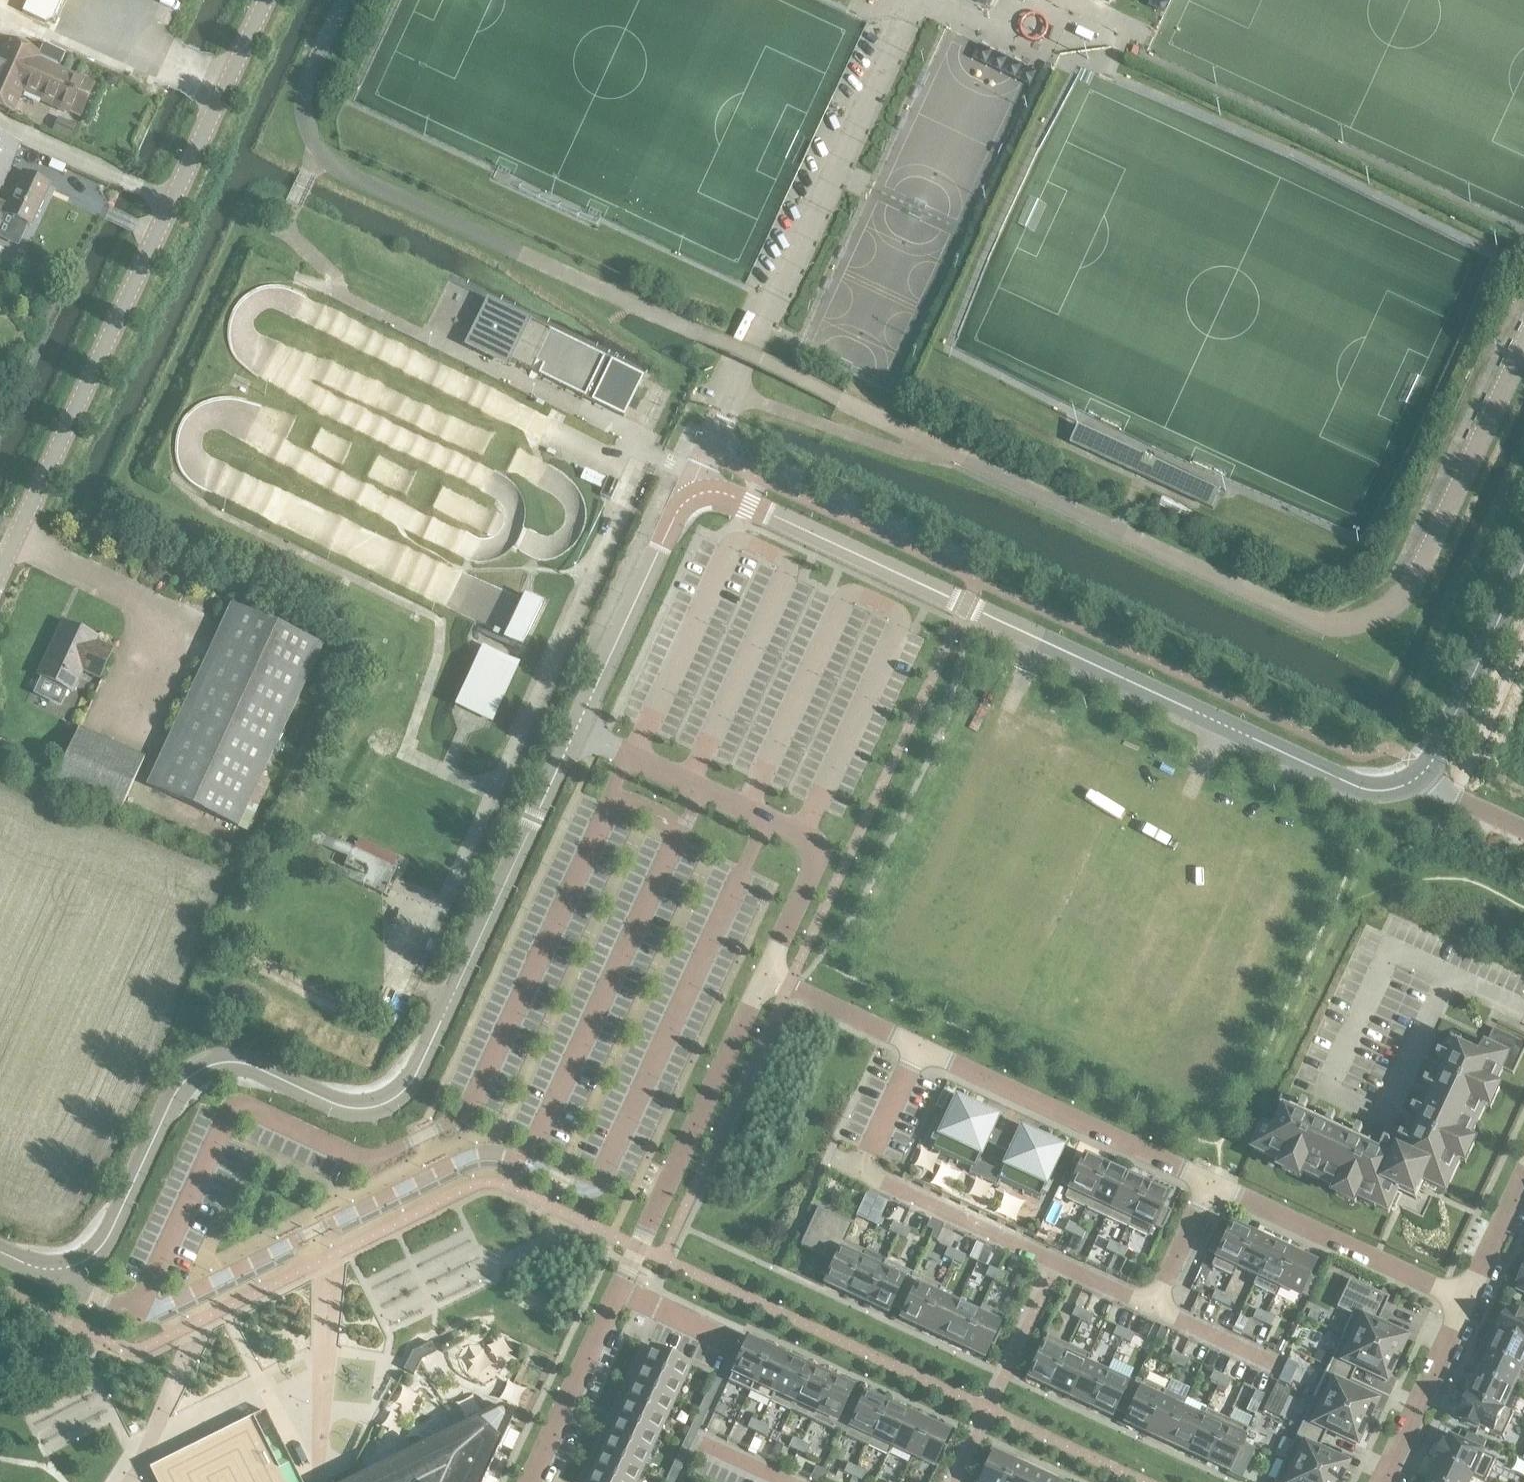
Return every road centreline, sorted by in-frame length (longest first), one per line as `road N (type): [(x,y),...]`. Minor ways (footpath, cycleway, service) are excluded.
road 1 (tertiary): [(1423,773),(1392,790),(1363,789),(718,492),(695,496),(678,512),(576,731)]
road 2 (tertiary): [(576,731),(407,1089),(379,1106),(353,1109),(244,1063),(206,1067),(179,1088),(99,1249),(55,1269),(0,1252)]
road 3 (unclassified): [(0,576),(269,0)]
road 4 (residential): [(766,978),(533,1481)]
road 5 (residential): [(1212,1185),(766,978)]
road 6 (residential): [(576,731),(807,839),(816,863),(766,978)]
road 7 (residential): [(1468,1304),(1212,1185)]
road 8 (tertiary): [(1523,567),(1423,773)]
road 9 (residential): [(1468,1304),(1386,1481)]
road 10 (residential): [(1156,1307),(1212,1185)]
road 11 (residential): [(1523,1184),(1468,1304)]

